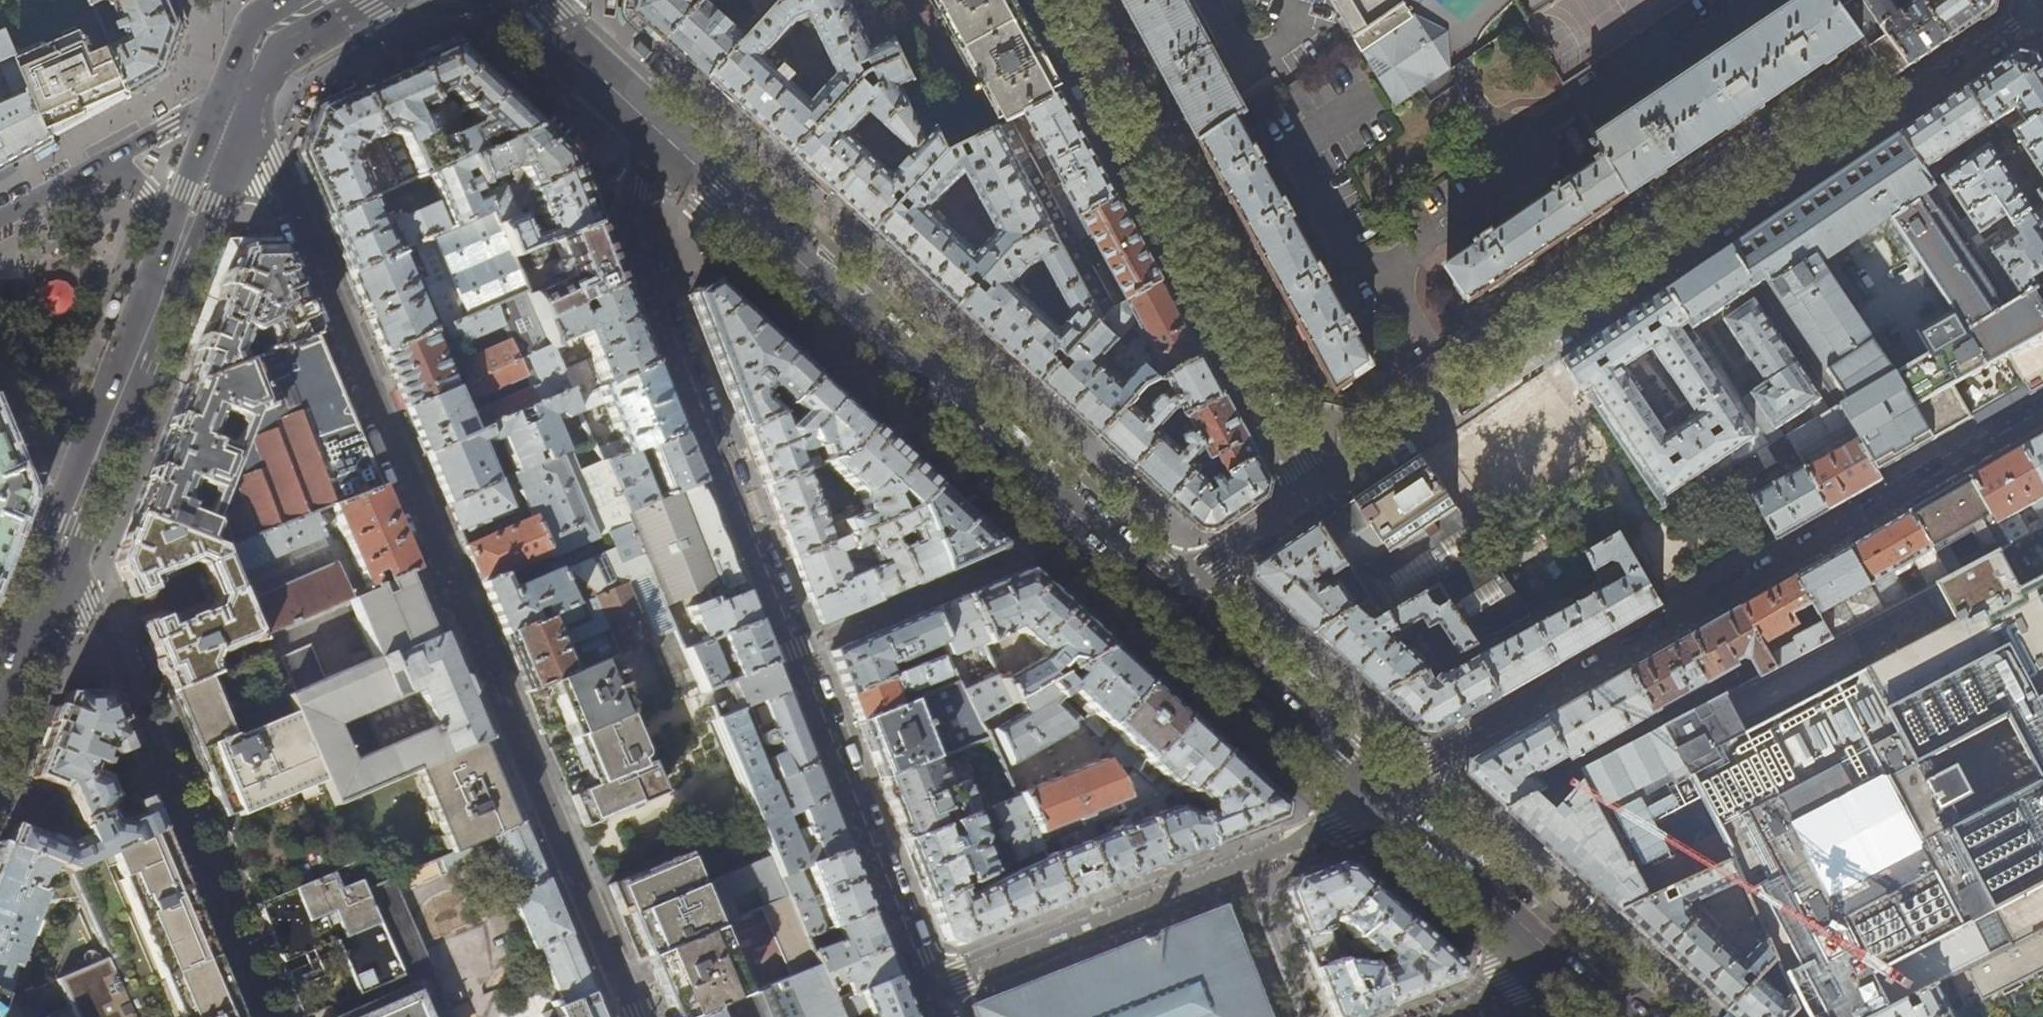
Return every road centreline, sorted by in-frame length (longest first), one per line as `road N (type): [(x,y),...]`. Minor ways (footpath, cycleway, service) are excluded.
road 1 (residential): [(635,1016),(240,86)]
road 2 (residential): [(673,144),(628,198),(625,232),(938,1016)]
road 3 (residential): [(1318,493),(2042,5)]
road 4 (residential): [(2042,413),(1380,795)]
road 5 (secondary): [(673,144),(1165,595)]
road 6 (residential): [(1045,0),(1318,493)]
road 7 (secondary): [(186,231),(0,708)]
road 8 (secondary): [(1165,595),(1380,795)]
road 9 (secondary): [(1380,795),(1561,961)]
road 10 (secondary): [(522,0),(532,19),(673,144)]
road 11 (residential): [(1165,595),(1318,493)]
road 12 (secondary): [(240,86),(186,231)]
road 13 (residential): [(109,159),(240,86)]
road 14 (secondary): [(240,86),(261,40),(328,0)]
road 15 (residential): [(1450,1016),(1538,984),(1561,961)]
road 16 (residential): [(0,219),(109,159)]

